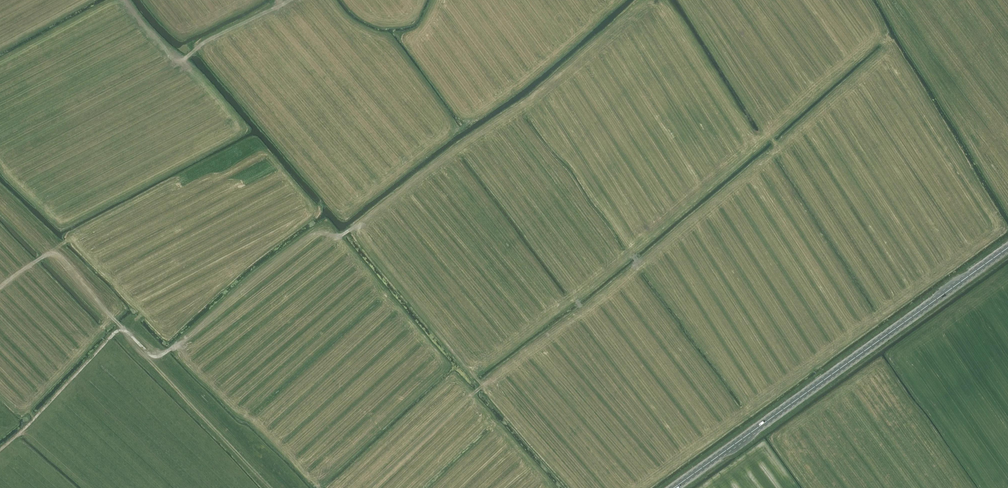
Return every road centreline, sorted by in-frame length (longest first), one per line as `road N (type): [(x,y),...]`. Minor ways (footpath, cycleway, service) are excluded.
road 1 (primary): [(673,487),(1007,248)]
road 2 (track): [(180,341),(154,356),(127,332),(116,332),(0,449)]

